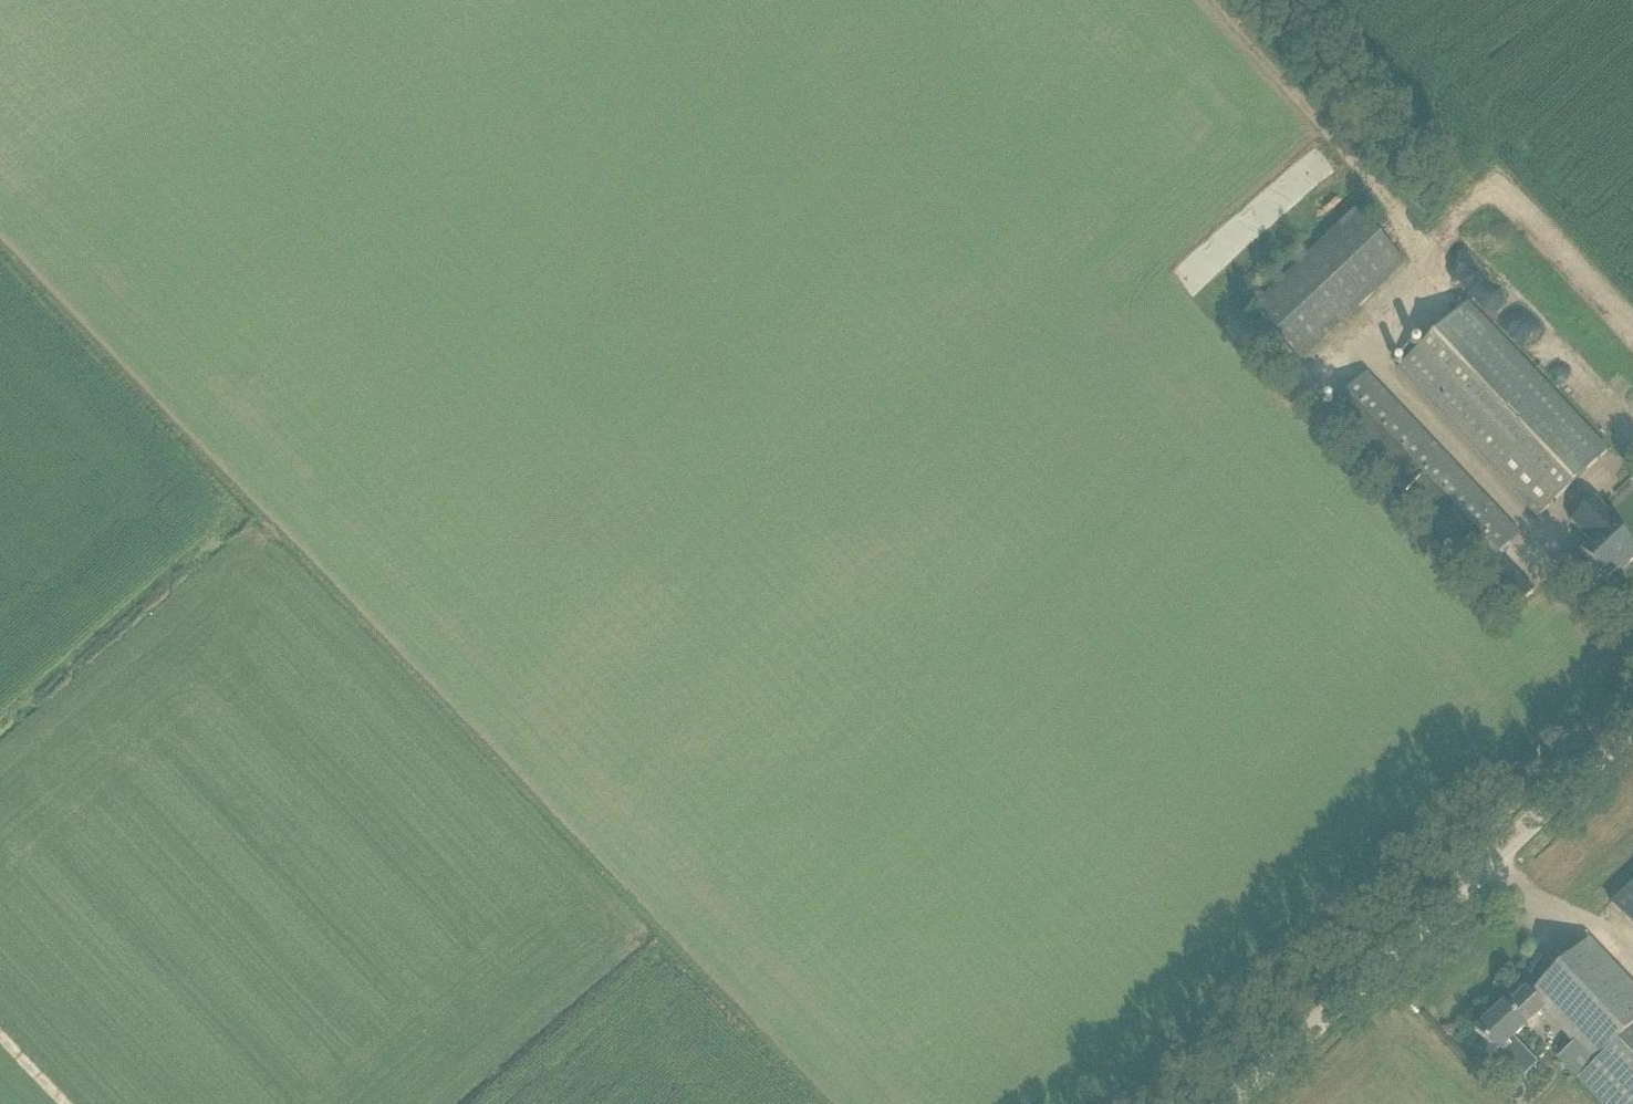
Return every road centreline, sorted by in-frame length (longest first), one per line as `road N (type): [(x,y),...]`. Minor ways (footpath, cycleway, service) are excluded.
road 1 (unclassified): [(1231,1103),(1632,728)]

